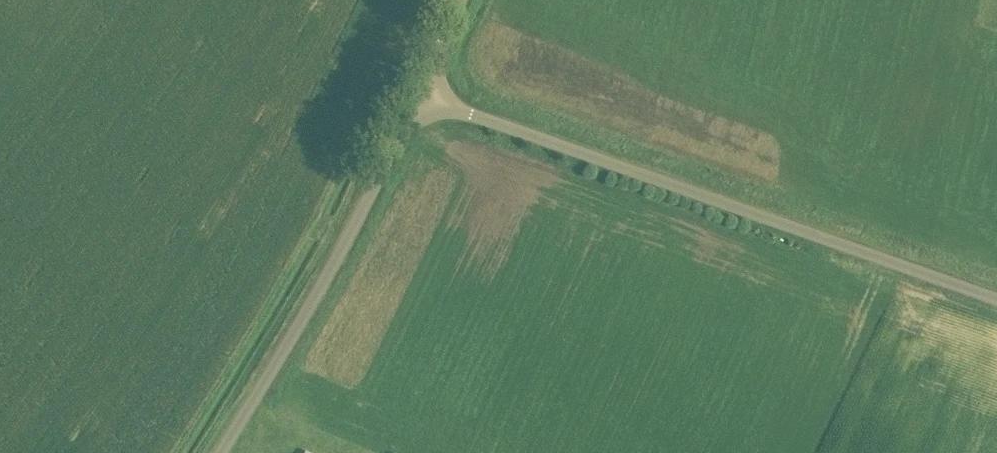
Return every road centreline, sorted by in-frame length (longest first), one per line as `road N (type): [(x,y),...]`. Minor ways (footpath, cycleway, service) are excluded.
road 1 (unclassified): [(996,303),(418,100)]
road 2 (unclassified): [(225,452),(418,100)]

